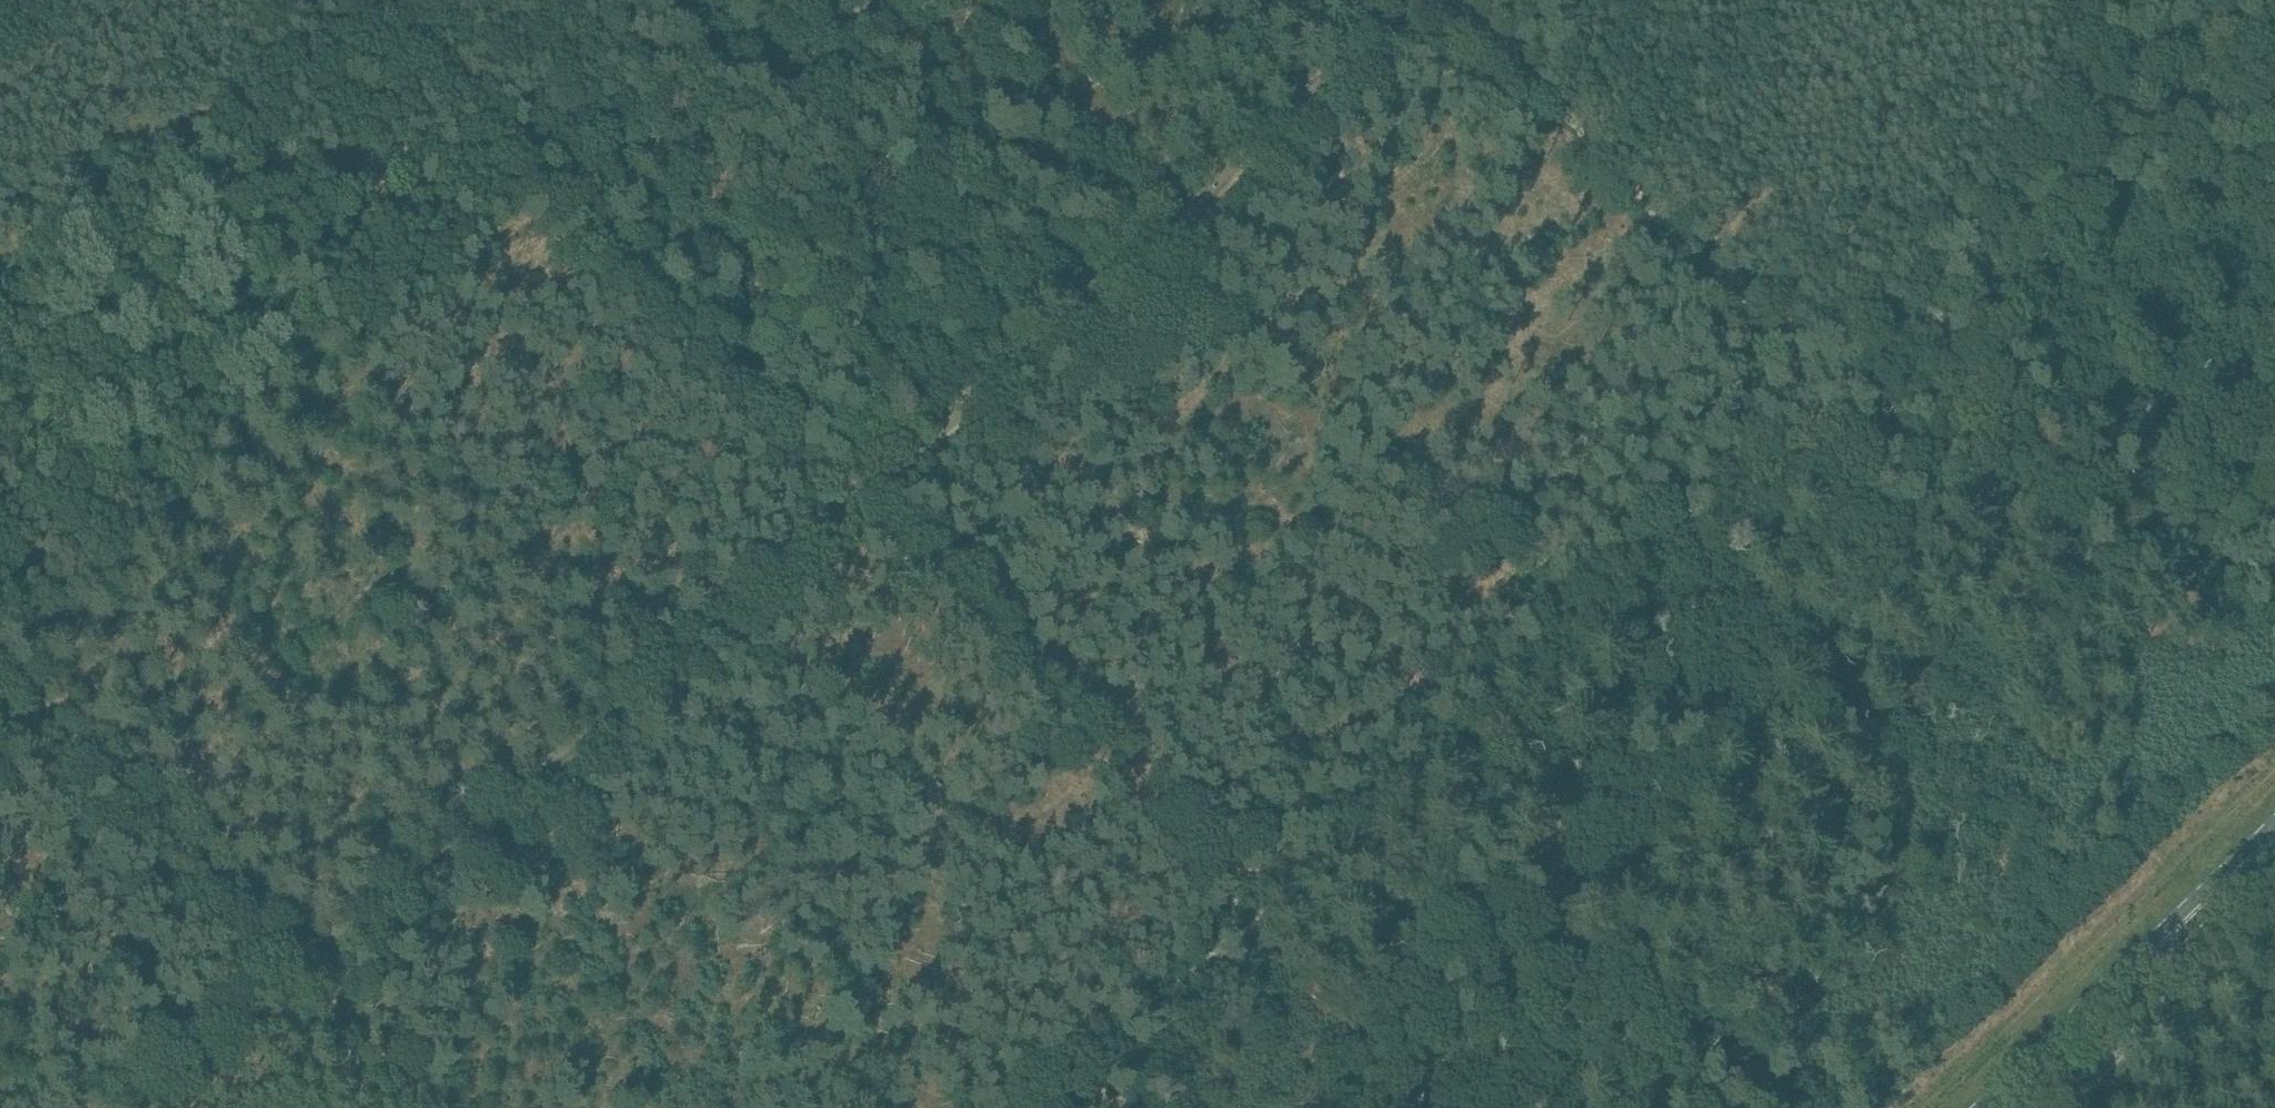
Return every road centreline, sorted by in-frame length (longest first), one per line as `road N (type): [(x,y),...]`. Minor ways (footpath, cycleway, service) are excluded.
road 1 (track): [(0,656),(432,1107)]
road 2 (primary): [(1991,1107),(2274,834)]
road 3 (unclassified): [(2055,1107),(2274,896)]

